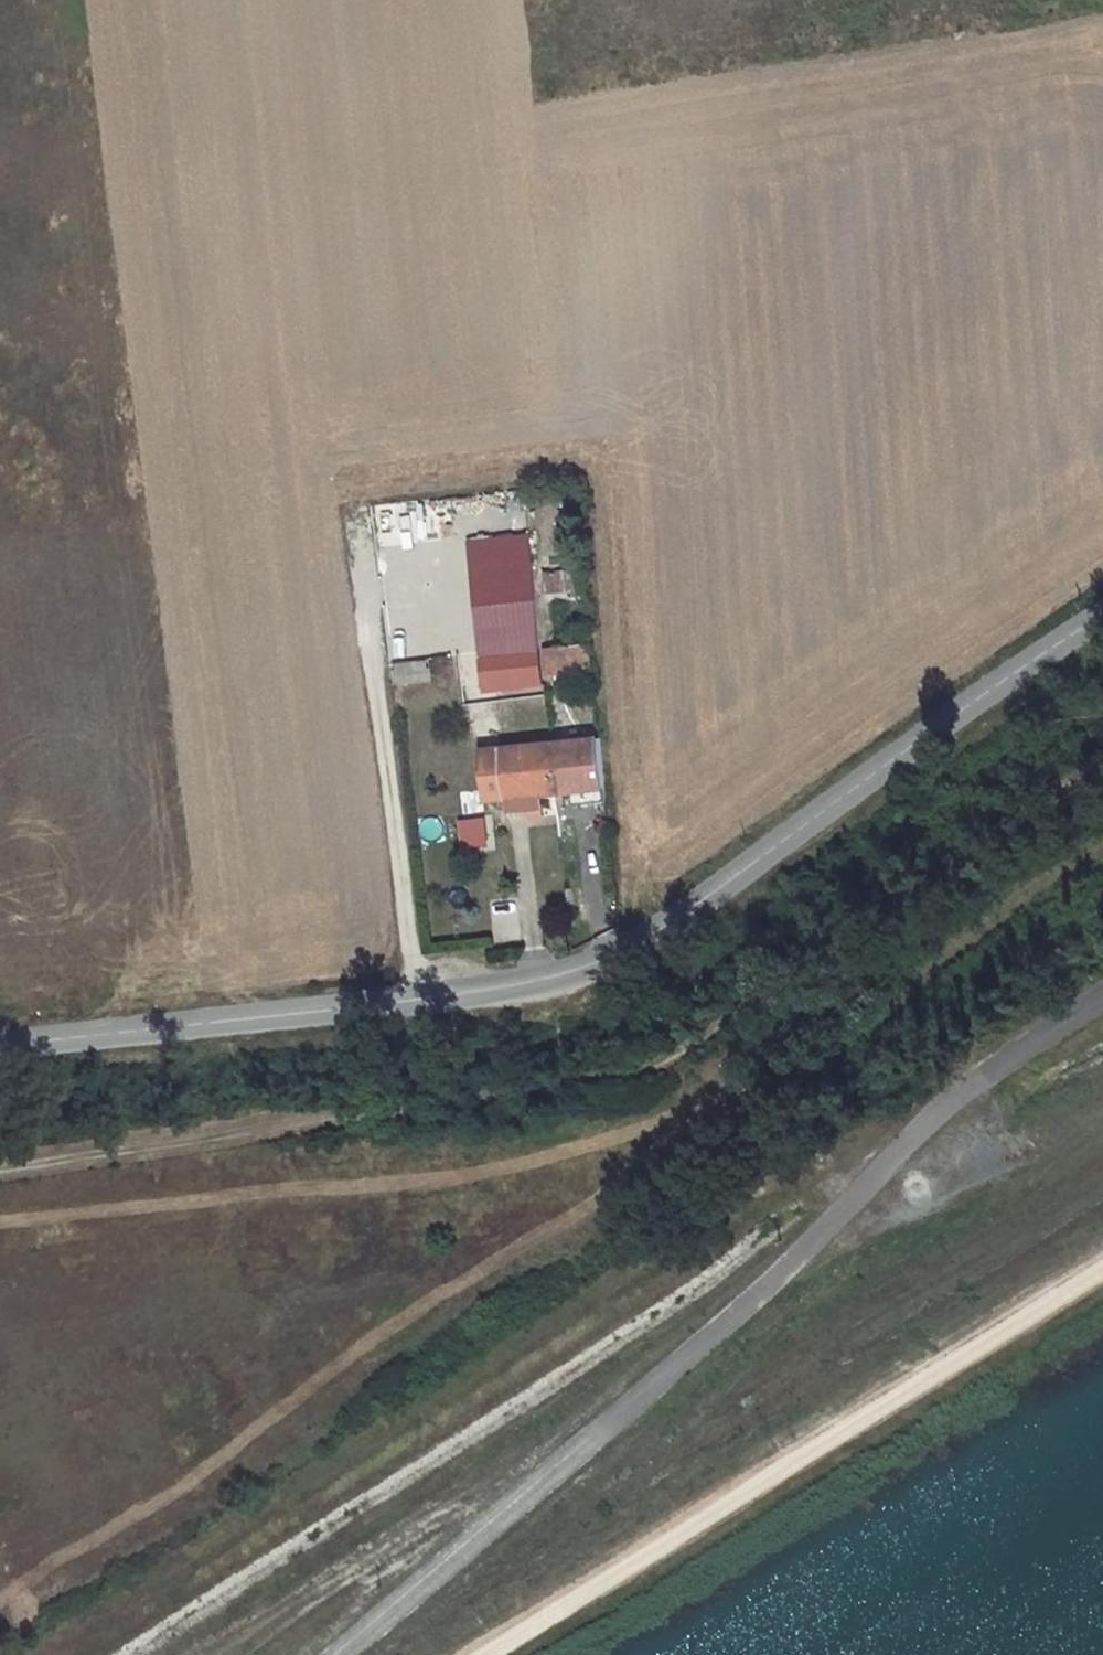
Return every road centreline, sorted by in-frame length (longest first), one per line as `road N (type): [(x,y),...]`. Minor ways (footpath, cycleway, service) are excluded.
road 1 (unclassified): [(1102,612),(671,923),(600,963),(525,984),(0,1045)]

